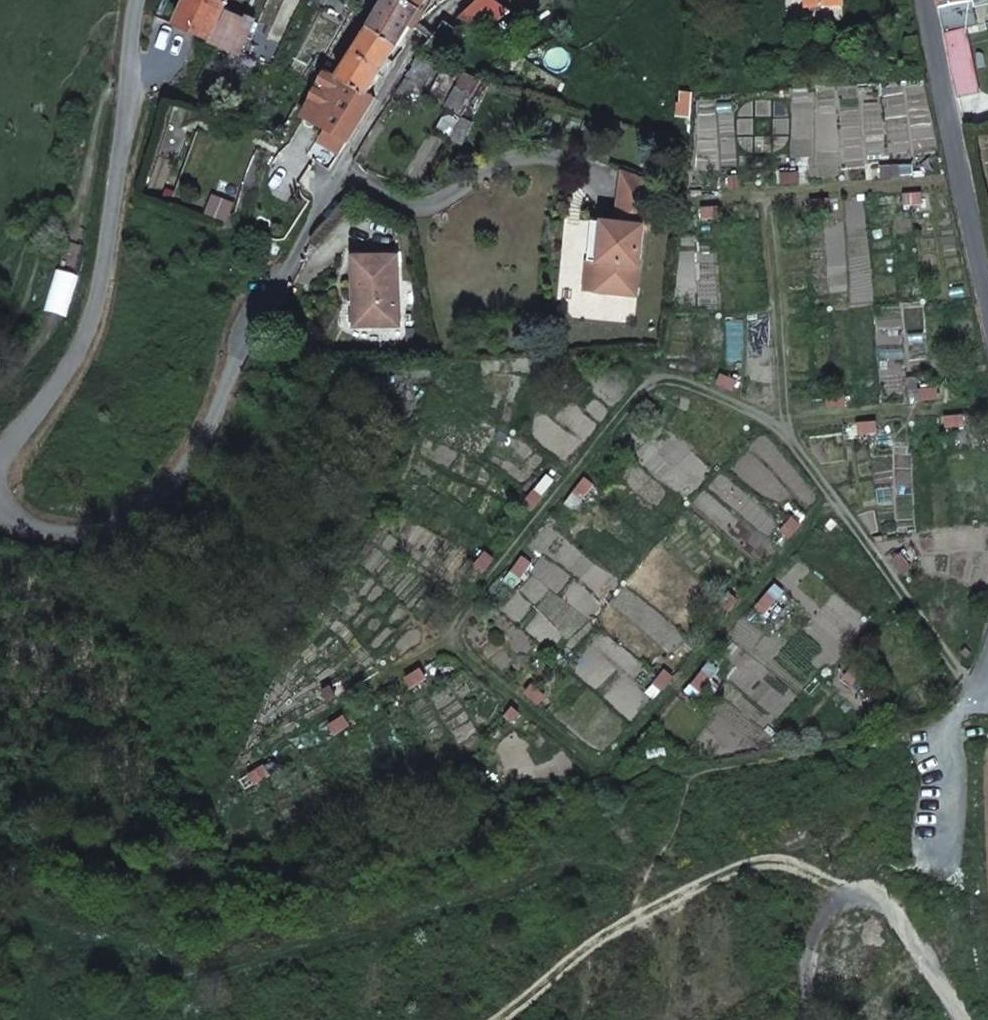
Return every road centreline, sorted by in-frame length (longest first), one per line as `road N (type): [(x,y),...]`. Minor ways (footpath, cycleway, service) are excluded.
road 1 (track): [(340,706),(451,637),(651,375),(673,377),(783,421),(963,674),(987,692)]
road 2 (unclassified): [(0,497),(18,520),(81,534),(142,516),(191,474),(223,424),(241,337),(272,282),(305,253),(434,11),(452,0)]
road 3 (track): [(451,637),(608,767),(835,496)]
road 4 (unclassified): [(0,456),(79,349),(105,261),(122,161),(132,0)]
road 5 (track): [(964,407),(783,421),(769,196)]
road 6 (track): [(846,894),(803,866),(754,864),(628,920),(497,1019)]
road 7 (unclassified): [(987,312),(922,0)]
road 8 (track): [(699,200),(922,188)]

